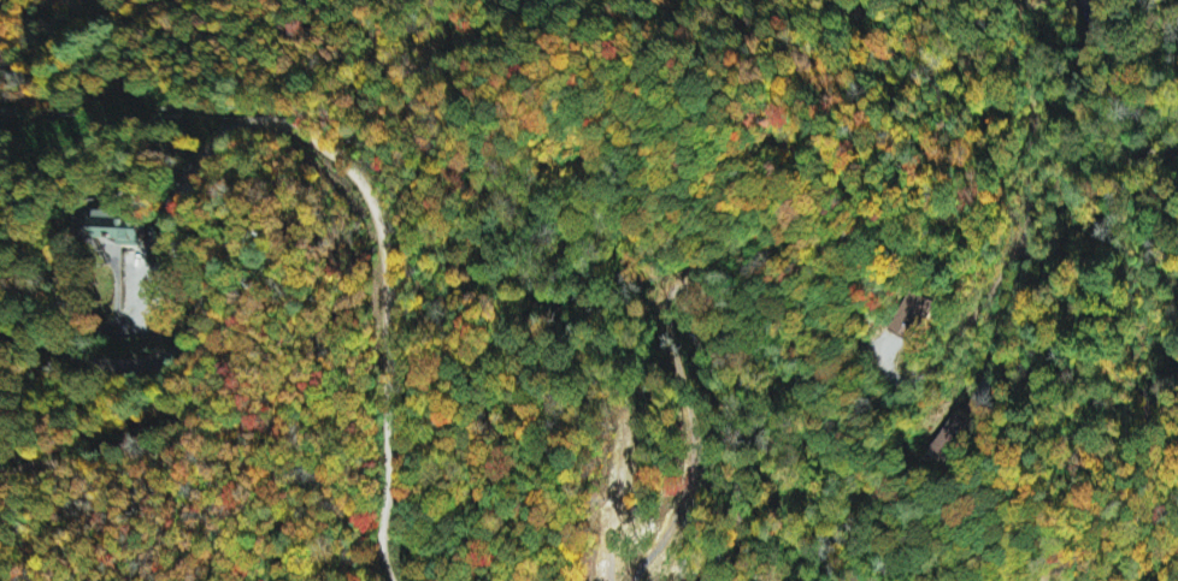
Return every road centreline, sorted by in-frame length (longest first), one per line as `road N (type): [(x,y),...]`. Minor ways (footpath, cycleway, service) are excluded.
road 1 (residential): [(188,344),(199,301),(169,238),(171,204),(206,152),(245,124),(301,130),(364,191),(385,244),(390,475),(381,545),(391,580)]
road 2 (residential): [(388,505),(416,428),(424,154),(385,53),(335,0)]
road 3 (residential): [(188,344),(206,396),(188,434),(142,455),(0,473)]
road 4 (residential): [(182,0),(139,31),(75,97),(0,132)]
road 5 (residential): [(1018,0),(1062,206)]
road 6 (residential): [(0,330),(42,350),(129,366),(165,361),(188,344)]

